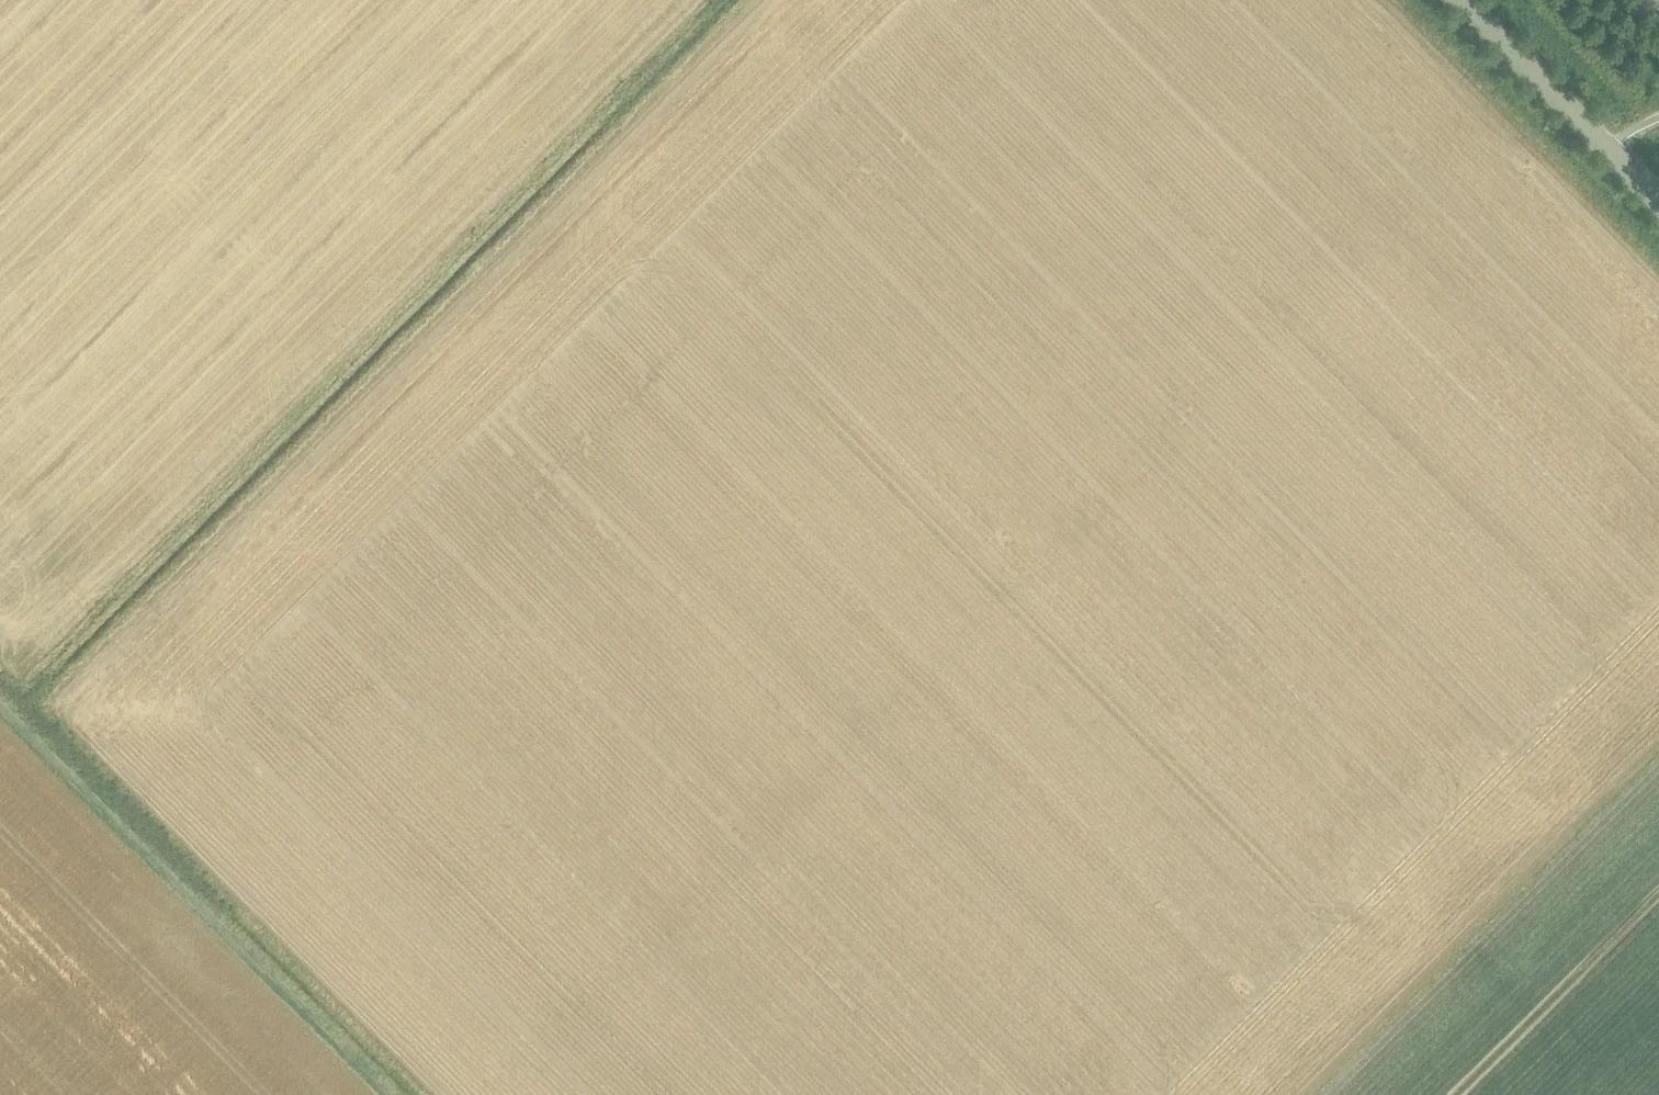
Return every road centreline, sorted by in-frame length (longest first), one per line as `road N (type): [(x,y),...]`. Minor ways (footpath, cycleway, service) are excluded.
road 1 (unclassified): [(1658,203),(1458,0)]

